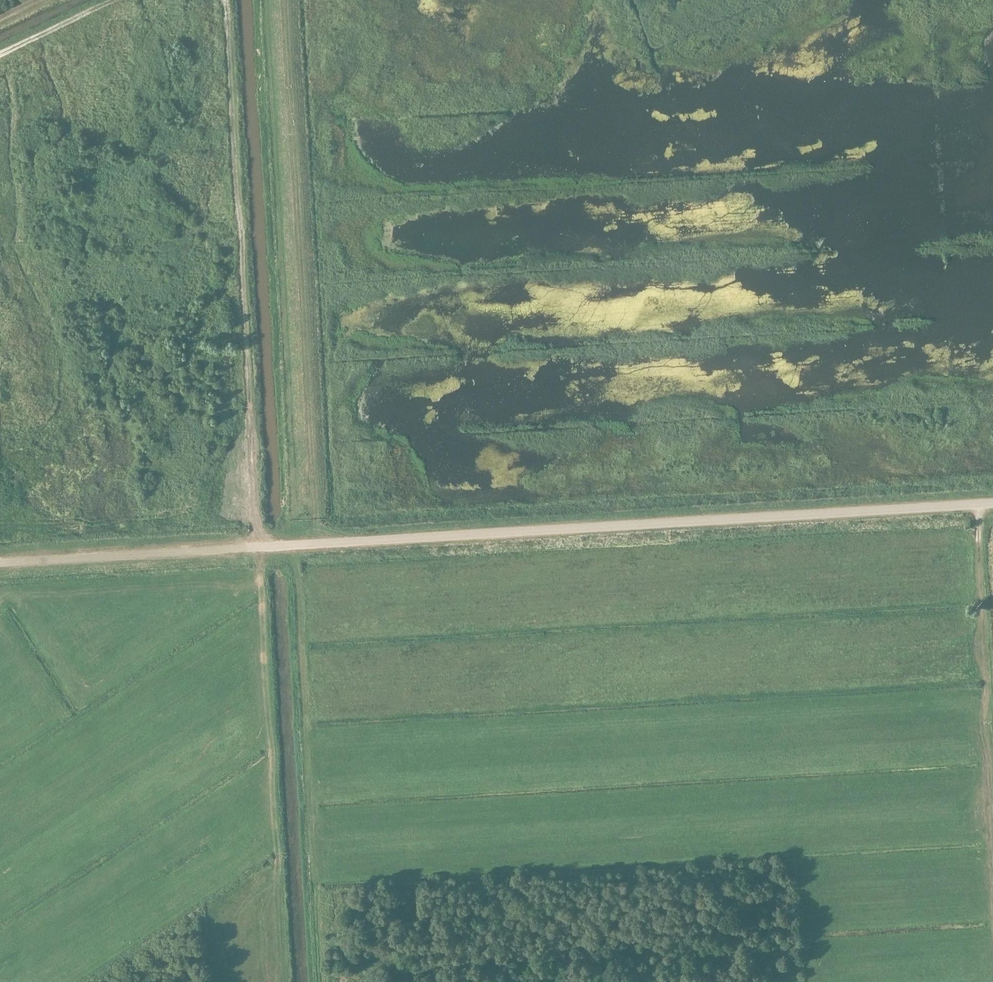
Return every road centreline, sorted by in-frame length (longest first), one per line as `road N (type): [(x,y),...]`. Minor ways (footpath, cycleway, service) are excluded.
road 1 (tertiary): [(992,503),(0,563)]
road 2 (track): [(977,504),(992,818)]

